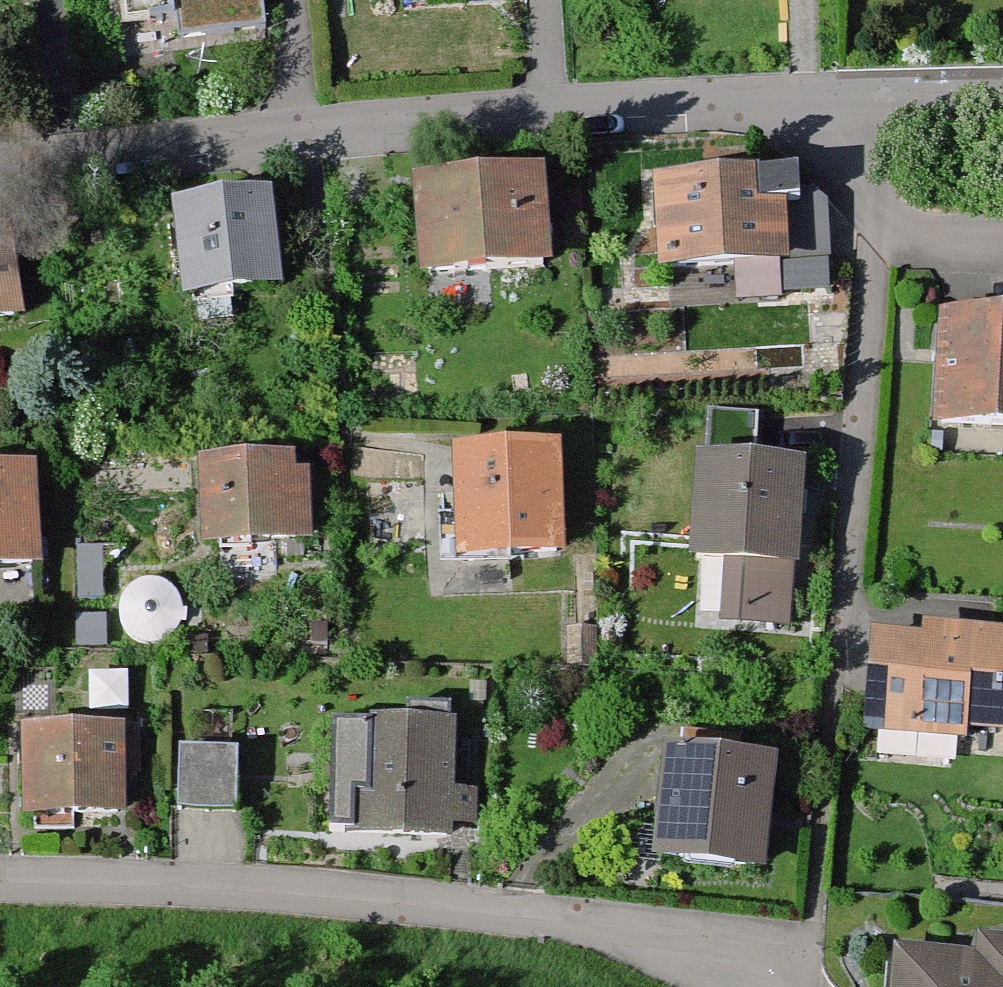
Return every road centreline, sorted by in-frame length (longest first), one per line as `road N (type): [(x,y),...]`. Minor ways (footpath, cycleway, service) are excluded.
road 1 (residential): [(805,117),(559,99),(0,172)]
road 2 (residential): [(0,883),(154,885),(523,914),(755,955)]
road 3 (residential): [(805,117),(910,240),(1002,239)]
road 4 (residential): [(1002,89),(820,113)]

